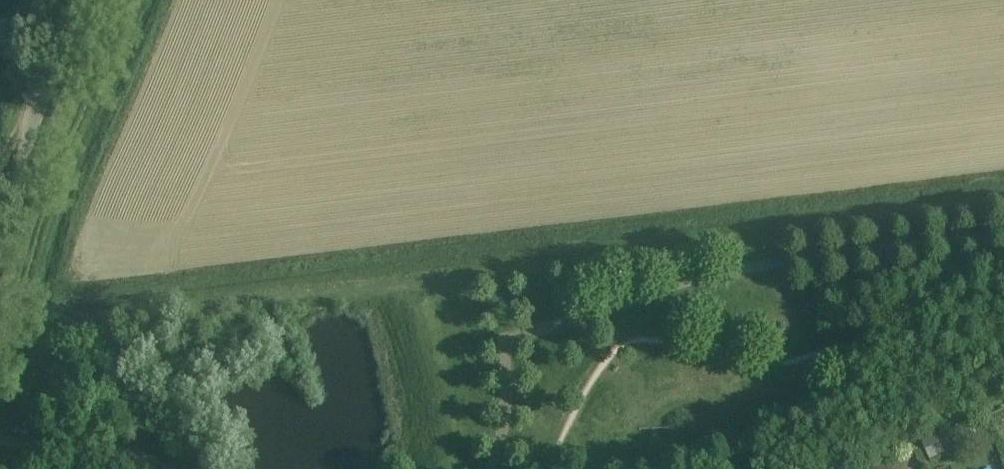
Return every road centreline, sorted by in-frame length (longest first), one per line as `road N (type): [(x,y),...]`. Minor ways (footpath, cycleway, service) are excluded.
road 1 (unclassified): [(0,260),(33,124),(84,0)]

